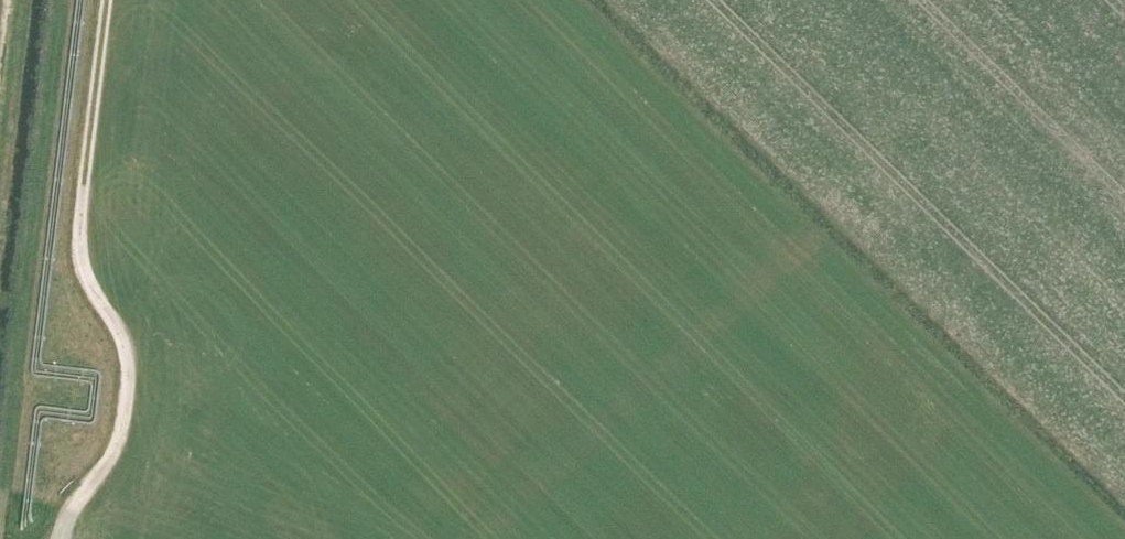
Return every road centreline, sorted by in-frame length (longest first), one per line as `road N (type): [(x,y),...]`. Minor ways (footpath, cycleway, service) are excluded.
road 1 (track): [(108,0),(80,251),(95,295),(126,342),(129,369),(116,445),(61,538)]

